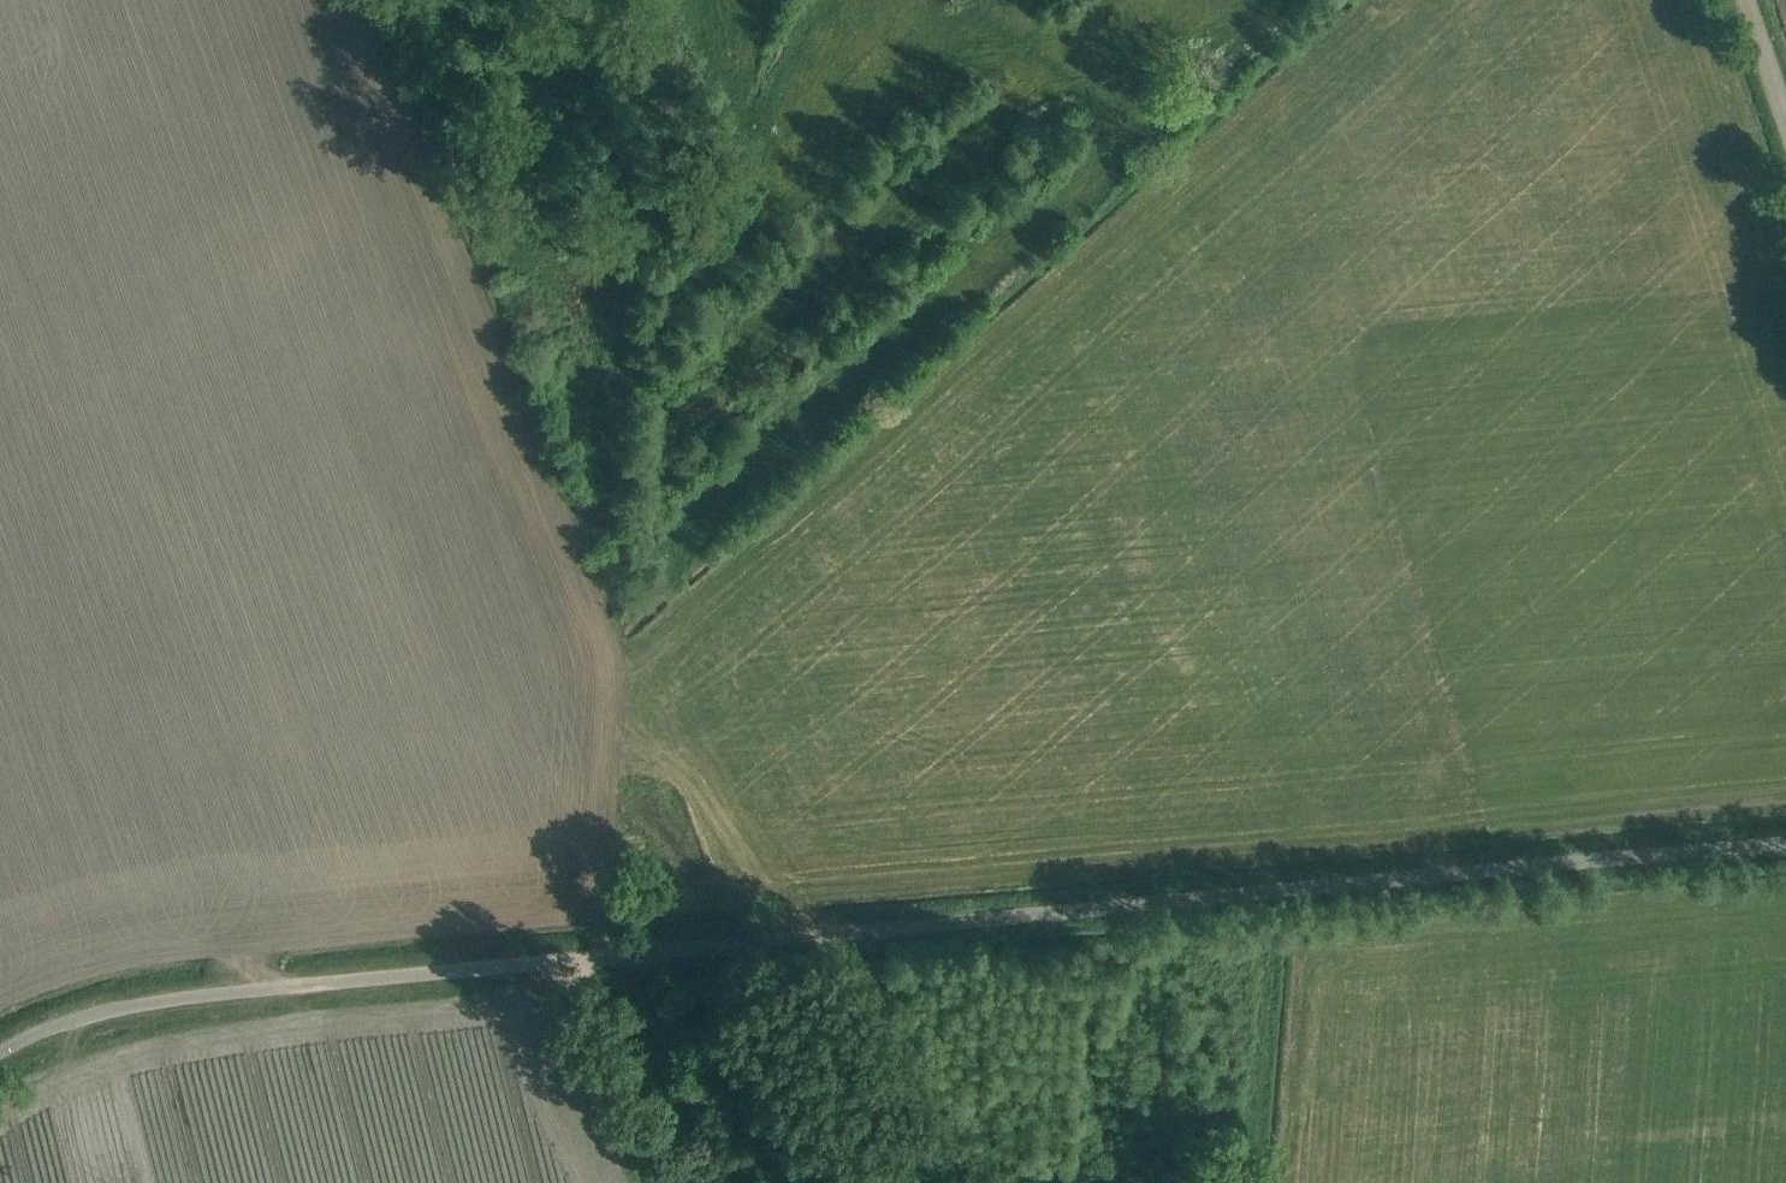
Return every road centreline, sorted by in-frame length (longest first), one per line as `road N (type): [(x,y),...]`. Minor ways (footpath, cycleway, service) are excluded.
road 1 (unclassified): [(0,1053),(87,1016),(171,999),(1785,842)]
road 2 (track): [(571,959),(581,1026),(665,1182)]
road 3 (unclassified): [(1785,120),(1746,0)]

